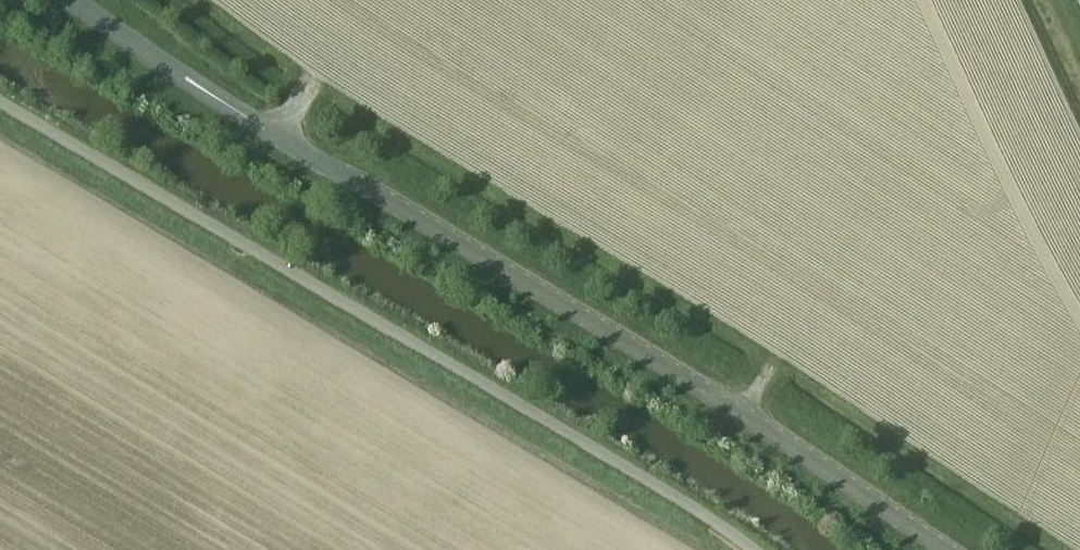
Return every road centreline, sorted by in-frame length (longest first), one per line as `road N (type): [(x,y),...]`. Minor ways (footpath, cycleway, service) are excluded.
road 1 (unclassified): [(945,549),(72,0)]
road 2 (unclassified): [(0,102),(705,514),(752,549)]

